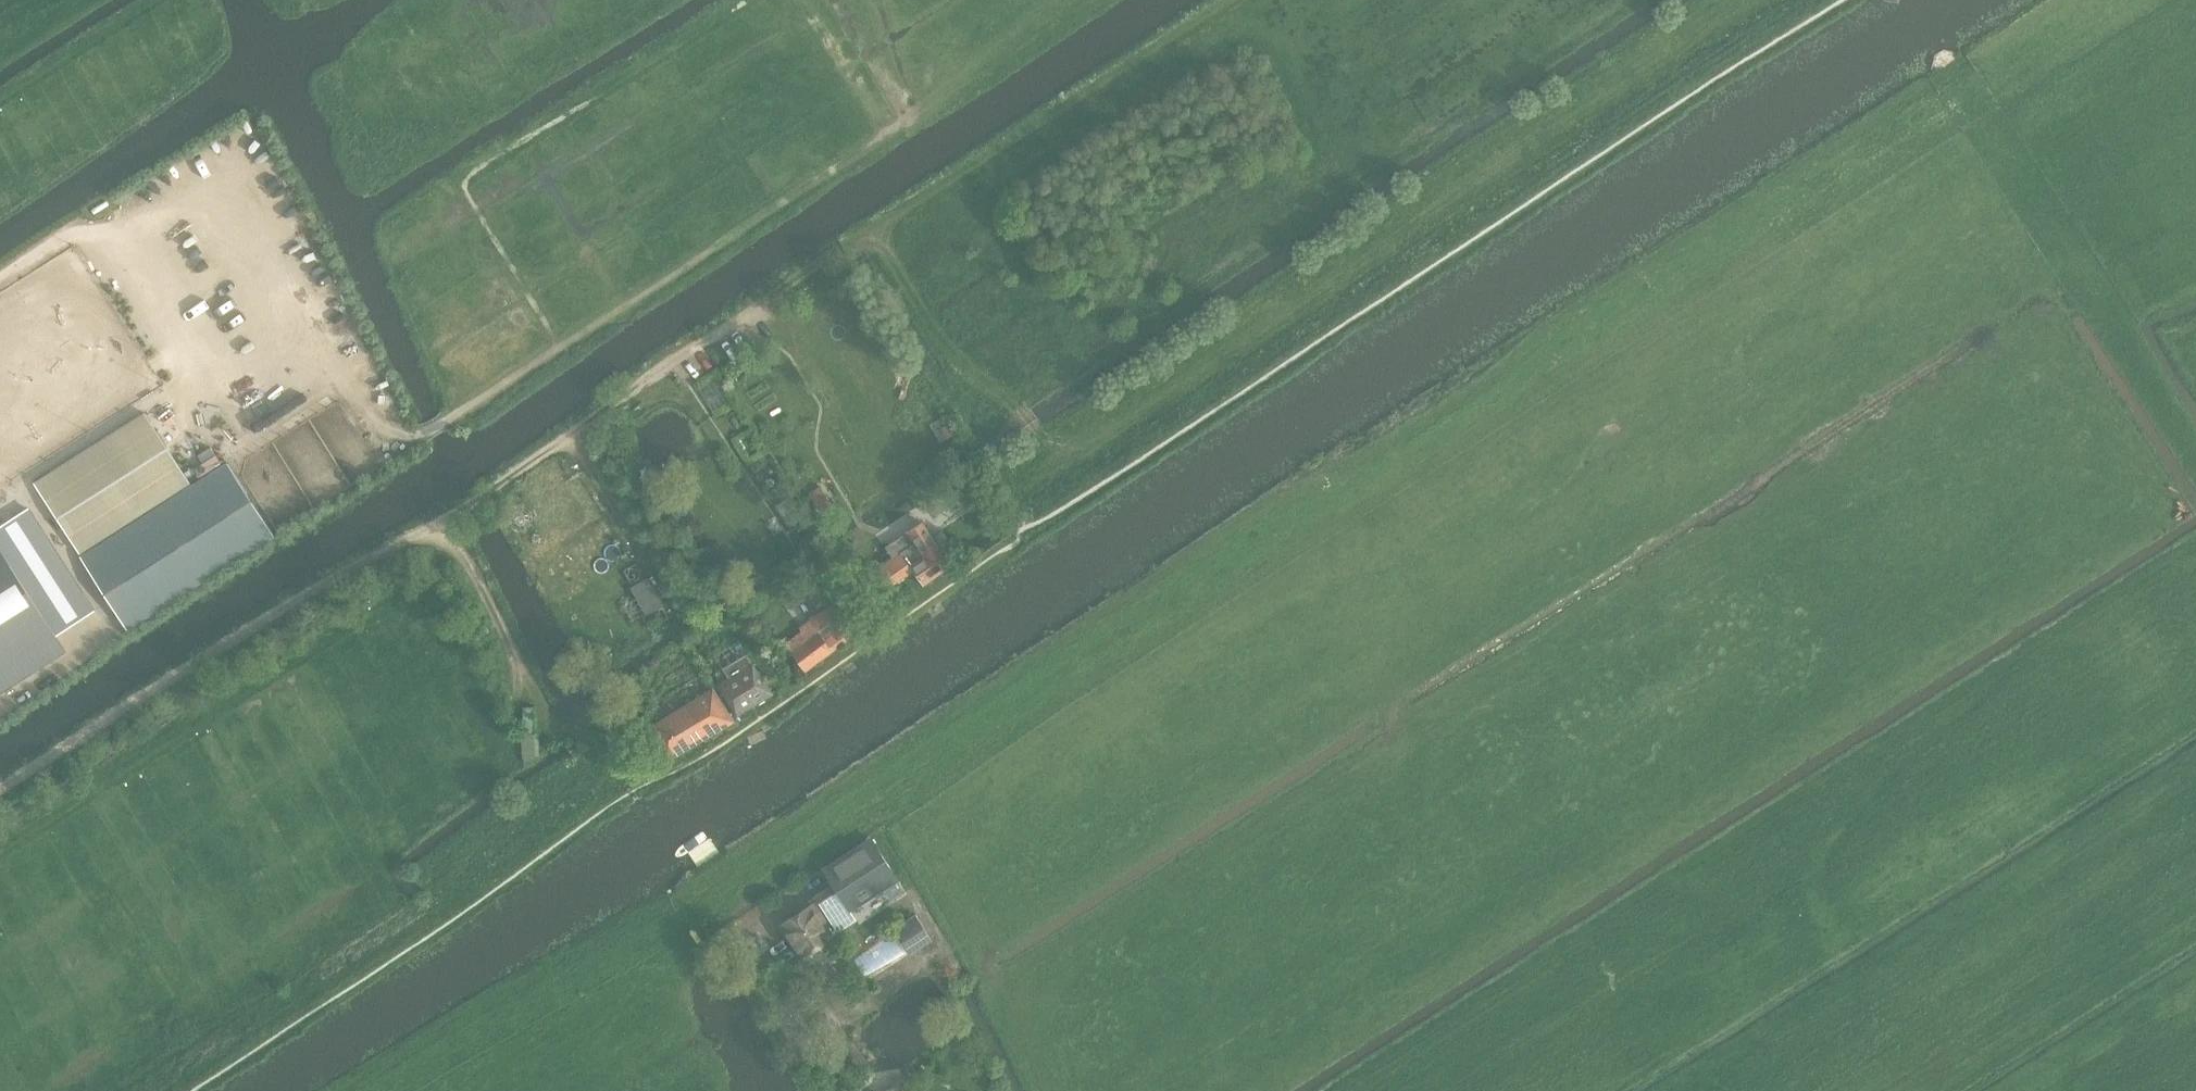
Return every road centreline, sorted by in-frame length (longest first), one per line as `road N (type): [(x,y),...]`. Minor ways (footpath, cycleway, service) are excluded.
road 1 (track): [(542,699),(465,560),(429,529),(875,230)]
road 2 (track): [(875,230),(944,336),(1066,455),(1104,446),(1366,269)]
road 3 (track): [(0,279),(76,232),(222,209),(386,426),(414,437),(448,417)]
road 4 (track): [(429,529),(0,792)]
road 5 (track): [(1240,0),(875,230)]
road 6 (track): [(718,246),(448,417)]

